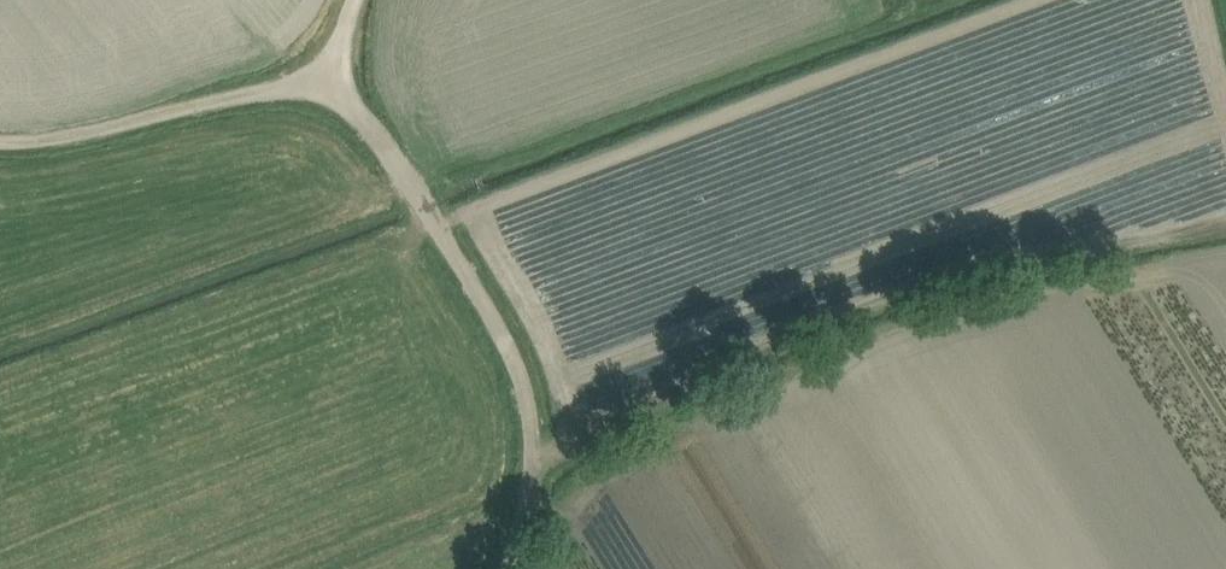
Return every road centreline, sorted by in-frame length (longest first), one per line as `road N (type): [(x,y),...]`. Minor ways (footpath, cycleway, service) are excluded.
road 1 (track): [(0,148),(359,77),(357,100),(389,161),(493,312),(533,398),(531,494),(508,568)]

